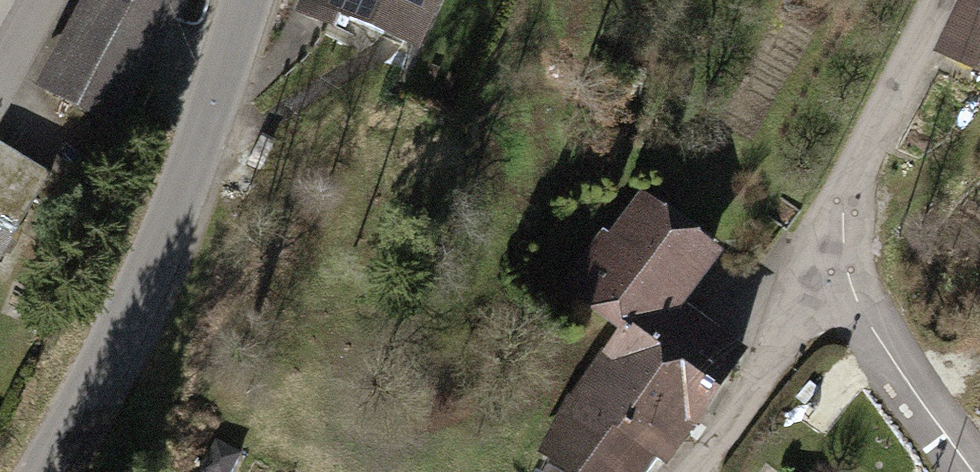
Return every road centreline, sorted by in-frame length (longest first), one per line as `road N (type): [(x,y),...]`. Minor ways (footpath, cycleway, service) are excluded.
road 1 (tertiary): [(47,471),(106,379),(211,152),(257,0)]
road 2 (residential): [(829,285),(938,0)]
road 3 (residential): [(976,471),(884,341),(829,285)]
road 4 (residential): [(691,471),(829,285)]

